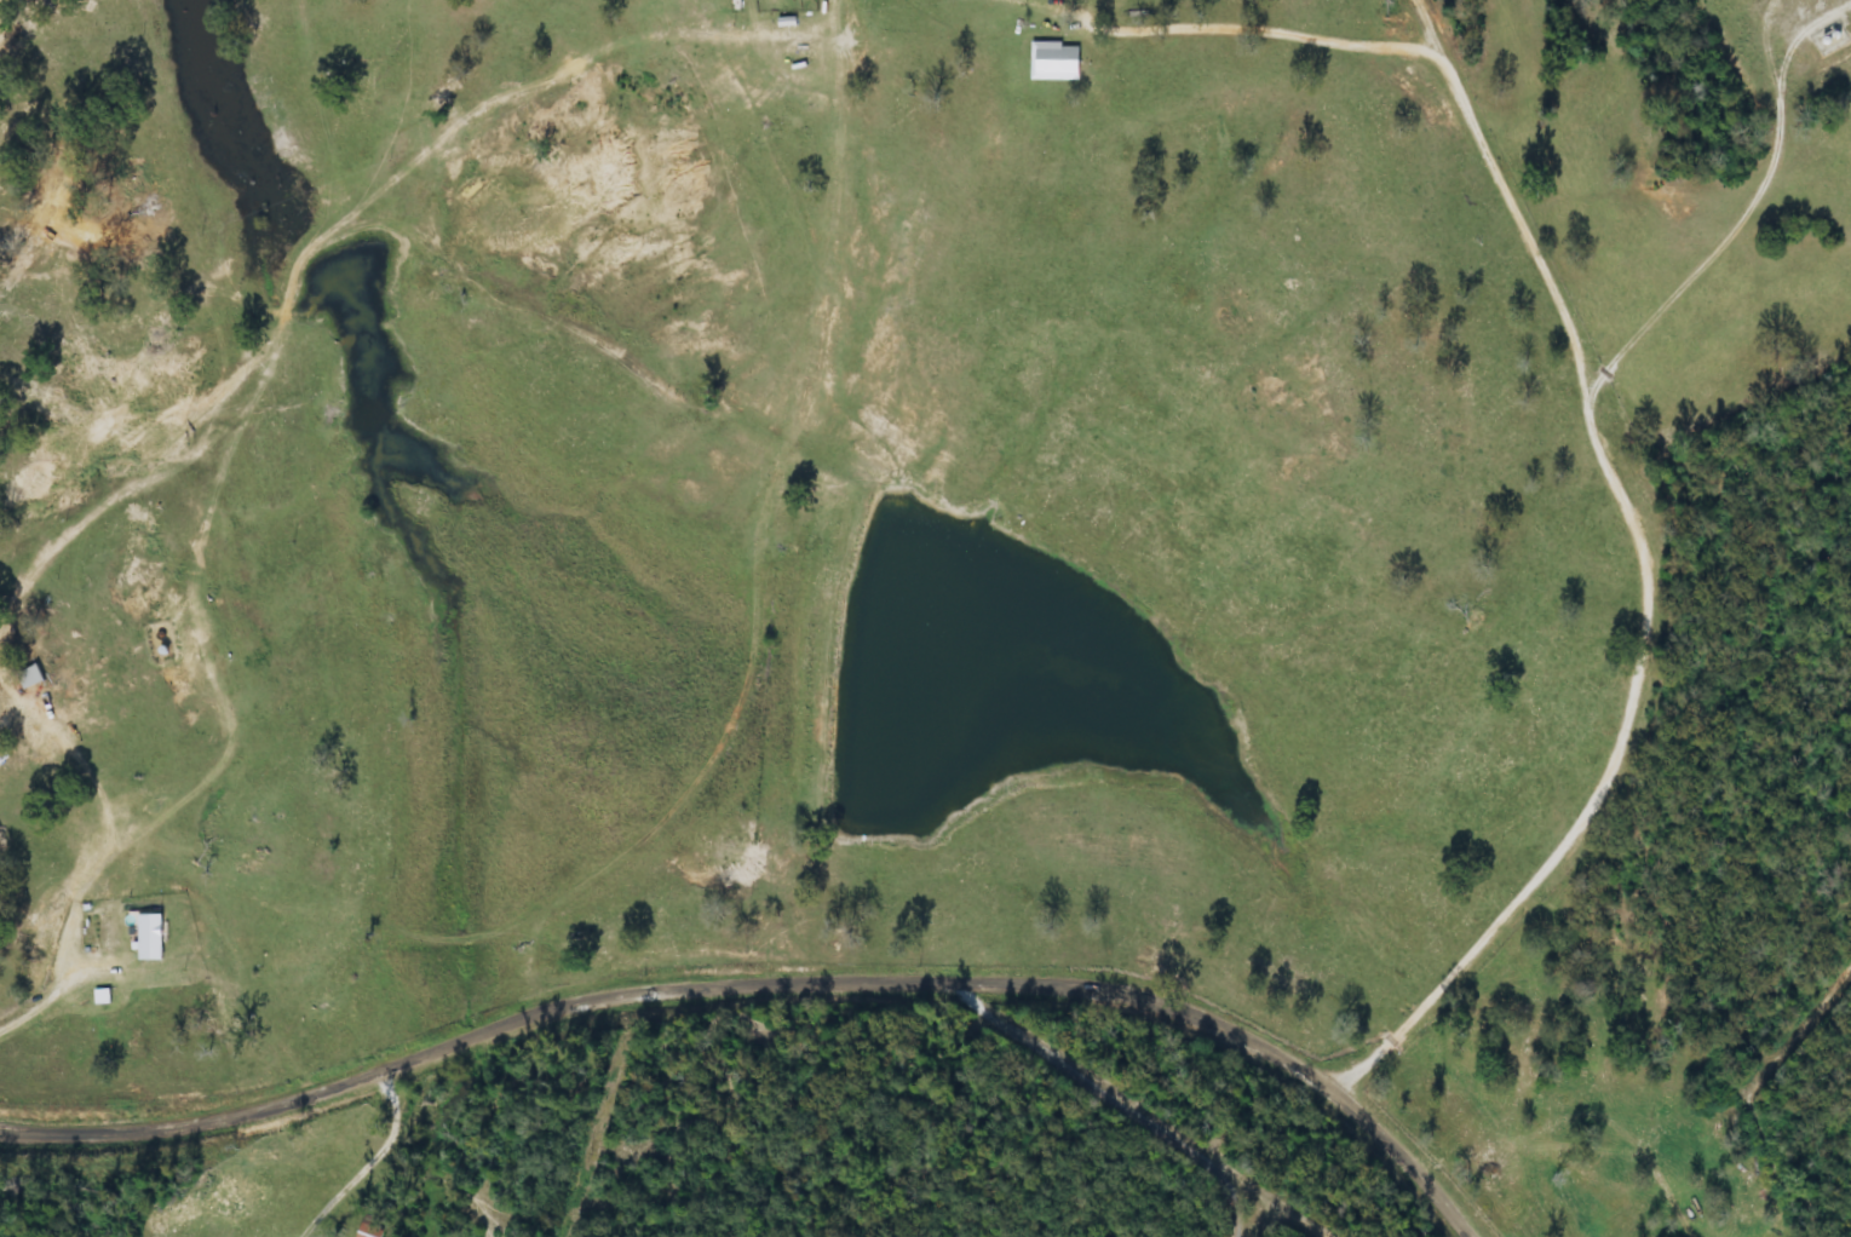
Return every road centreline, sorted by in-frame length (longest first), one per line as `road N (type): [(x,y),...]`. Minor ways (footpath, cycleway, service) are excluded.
road 1 (residential): [(1450,1236),(1318,1094),(1062,1008),(538,1038),(322,1111),(235,1160),(0,1138)]

